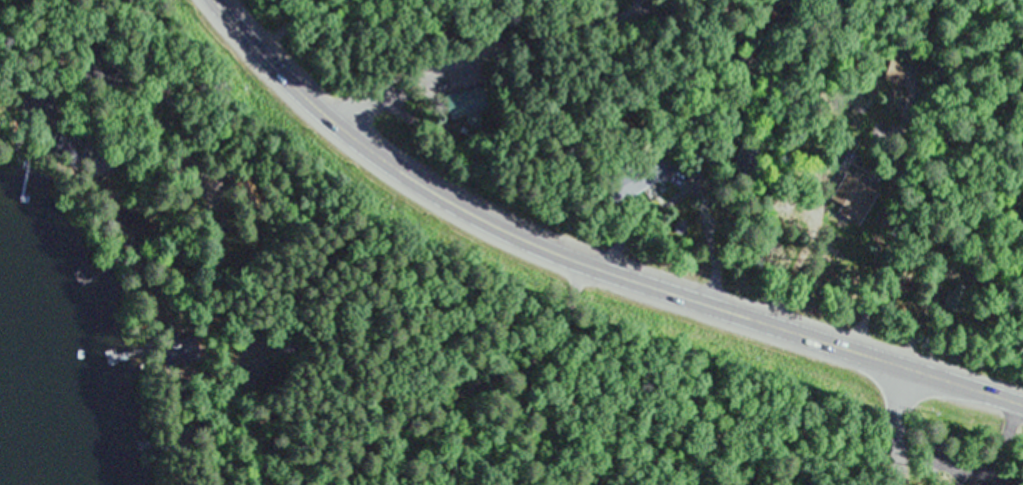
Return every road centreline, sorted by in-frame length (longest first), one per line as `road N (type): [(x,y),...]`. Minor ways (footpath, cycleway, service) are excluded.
road 1 (primary): [(1022,405),(601,270),(465,208),(328,117),(214,0)]
road 2 (residential): [(465,208),(464,247),(411,399),(382,443),(318,484)]

